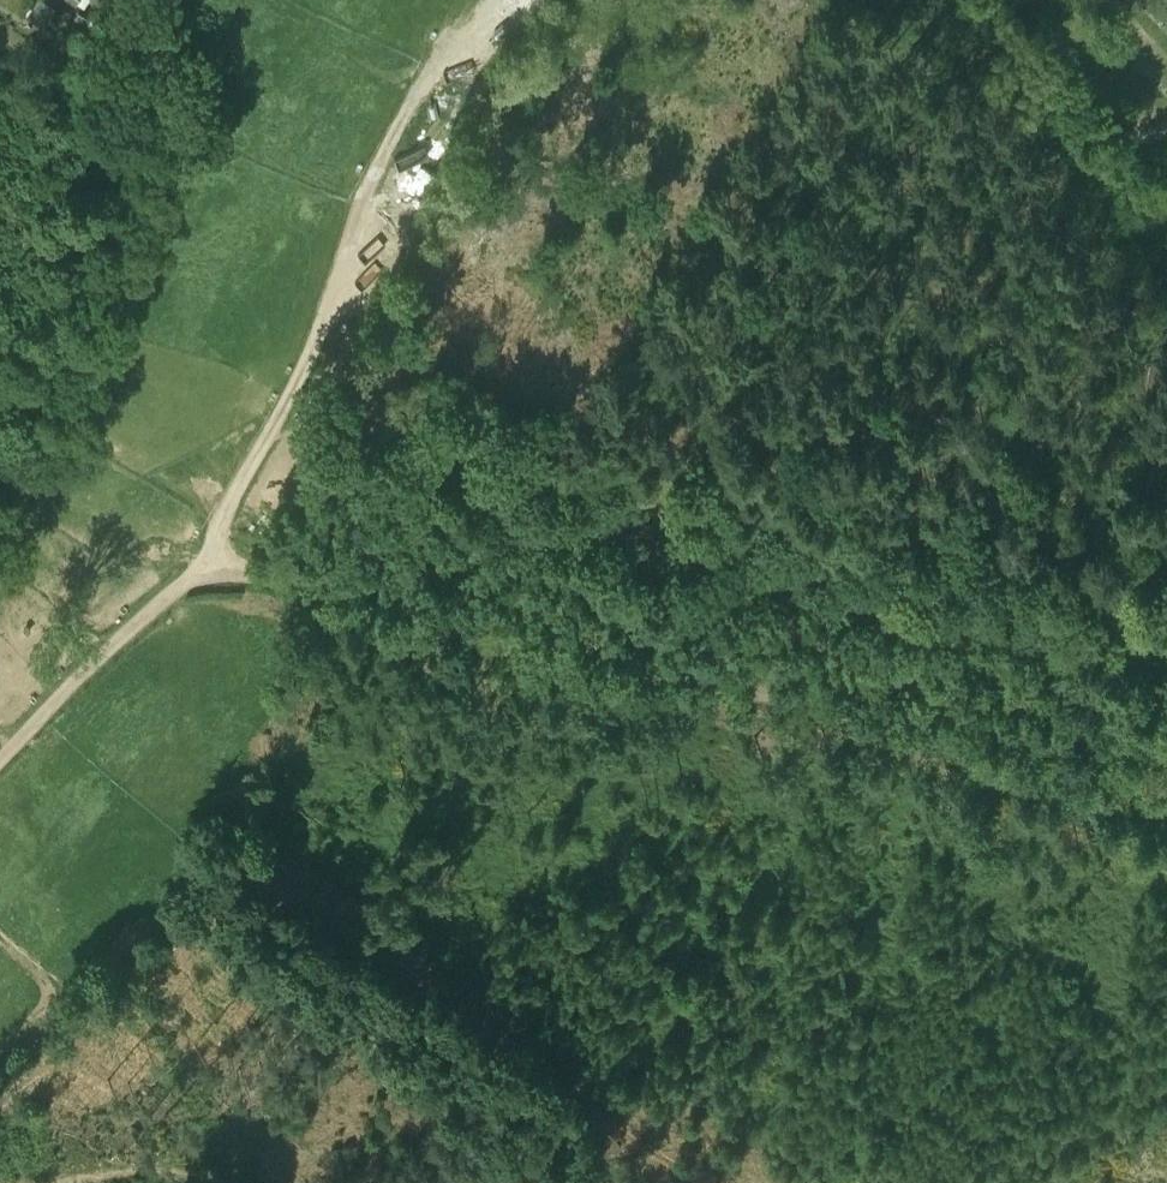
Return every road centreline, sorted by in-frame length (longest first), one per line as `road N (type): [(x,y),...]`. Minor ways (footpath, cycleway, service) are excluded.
road 1 (track): [(1166,769),(900,758),(496,687),(327,608),(233,597),(117,684),(0,826)]

